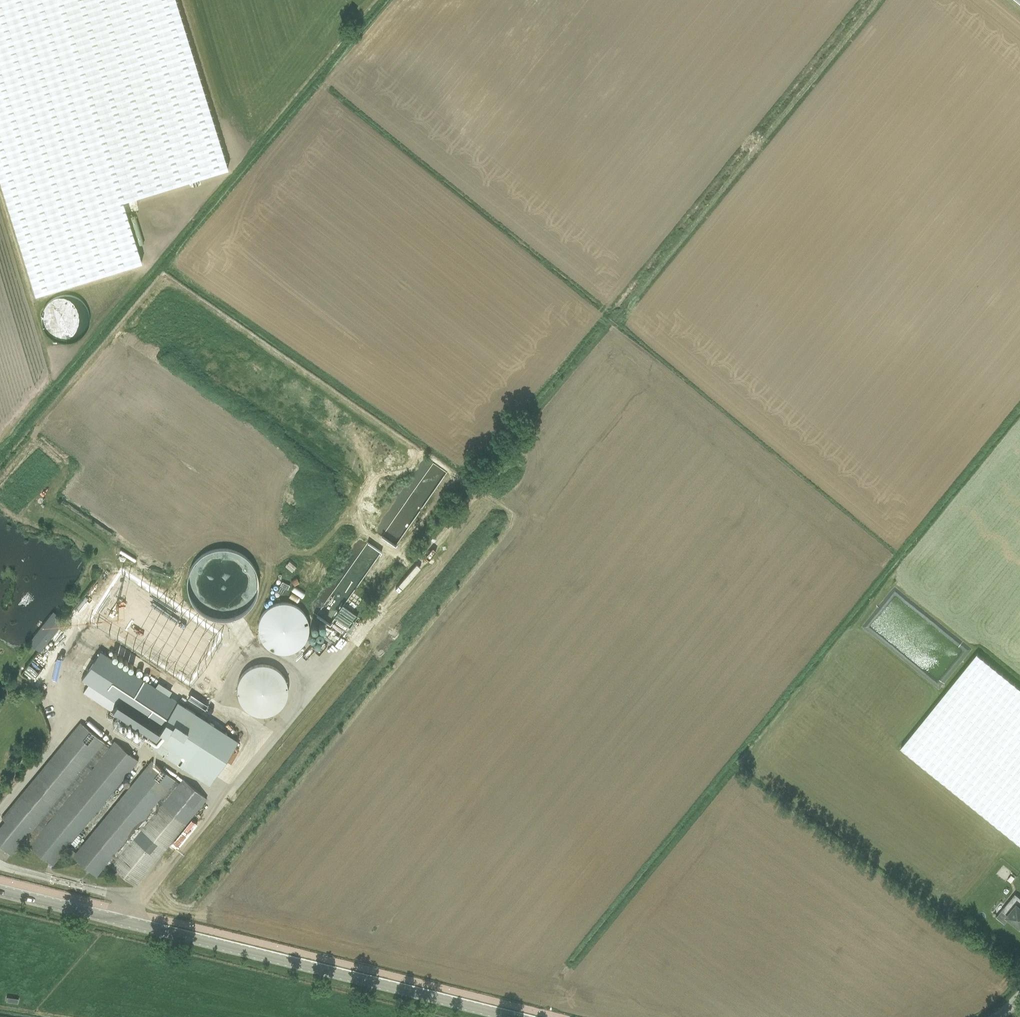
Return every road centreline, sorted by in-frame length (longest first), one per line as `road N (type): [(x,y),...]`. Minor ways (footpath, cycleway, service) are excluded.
road 1 (track): [(604,329),(128,923)]
road 2 (tertiary): [(507,1016),(0,891)]

